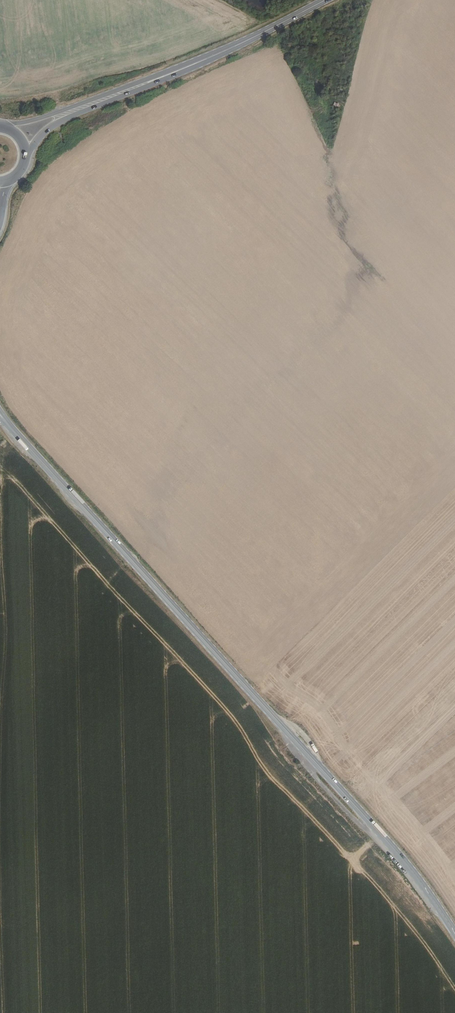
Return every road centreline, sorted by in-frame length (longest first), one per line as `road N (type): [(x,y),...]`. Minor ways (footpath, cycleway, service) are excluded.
road 1 (secondary): [(454,933),(384,838),(3,419)]
road 2 (tertiary): [(184,68),(1,128)]
road 3 (tertiary): [(26,156),(54,127),(184,68)]
road 4 (tertiary): [(184,68),(327,0)]

